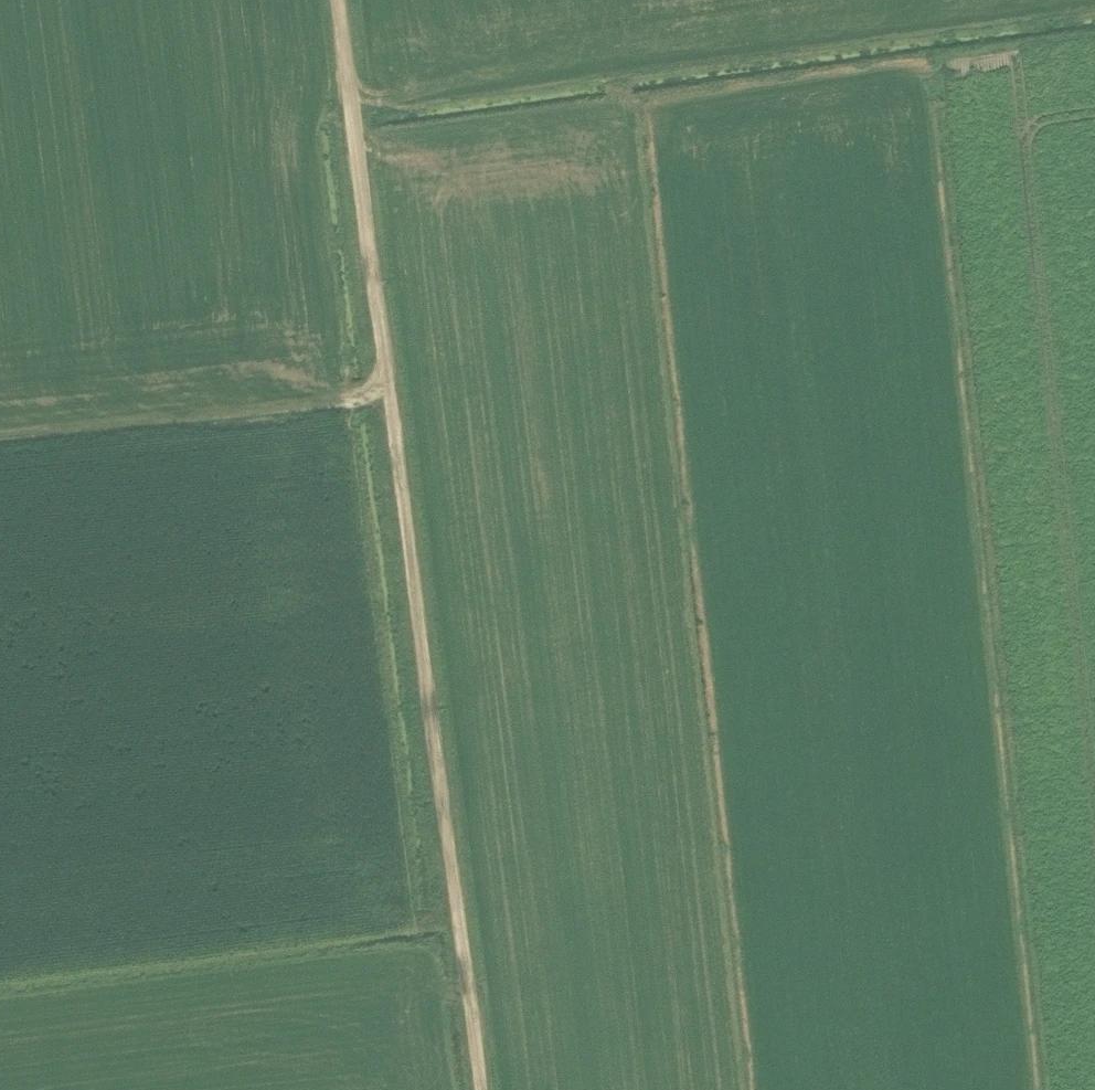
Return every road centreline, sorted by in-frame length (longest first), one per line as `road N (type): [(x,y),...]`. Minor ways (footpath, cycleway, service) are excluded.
road 1 (track): [(343,0),(487,1089)]
road 2 (track): [(0,433),(395,392)]

